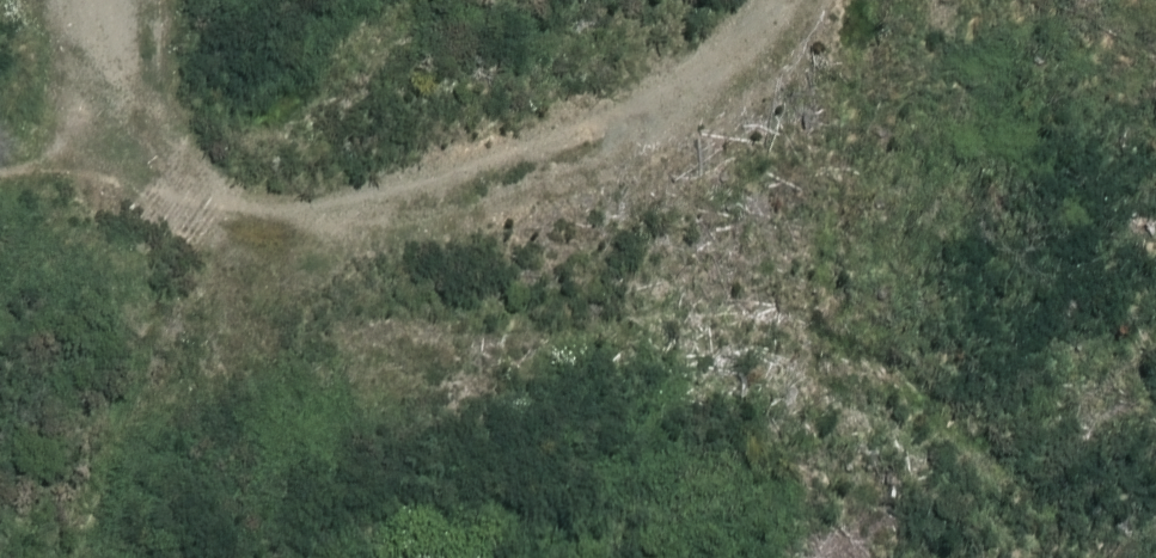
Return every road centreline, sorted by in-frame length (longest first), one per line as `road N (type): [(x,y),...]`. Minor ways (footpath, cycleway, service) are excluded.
road 1 (track): [(115,0),(129,167),(196,226),(469,342),(813,389),(961,557)]
road 2 (track): [(118,22),(201,13),(450,143),(533,176),(805,0)]

